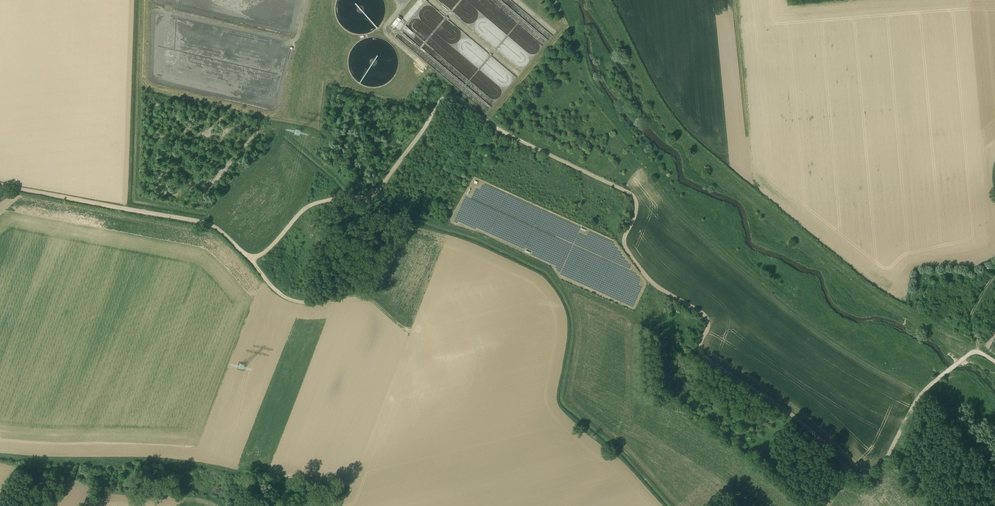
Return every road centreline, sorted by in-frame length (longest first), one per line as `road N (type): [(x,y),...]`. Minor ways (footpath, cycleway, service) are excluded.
road 1 (track): [(994,363),(980,353),(965,357),(925,391),(876,474),(855,474),(787,412),(703,356),(710,321),(651,283),(621,243),(635,197),(507,134),(450,95),(376,196),(309,206),(253,262),(210,225),(0,186)]
road 2 (track): [(393,319),(365,295),(295,301),(253,262)]
road 3 (track): [(745,123),(734,0)]

